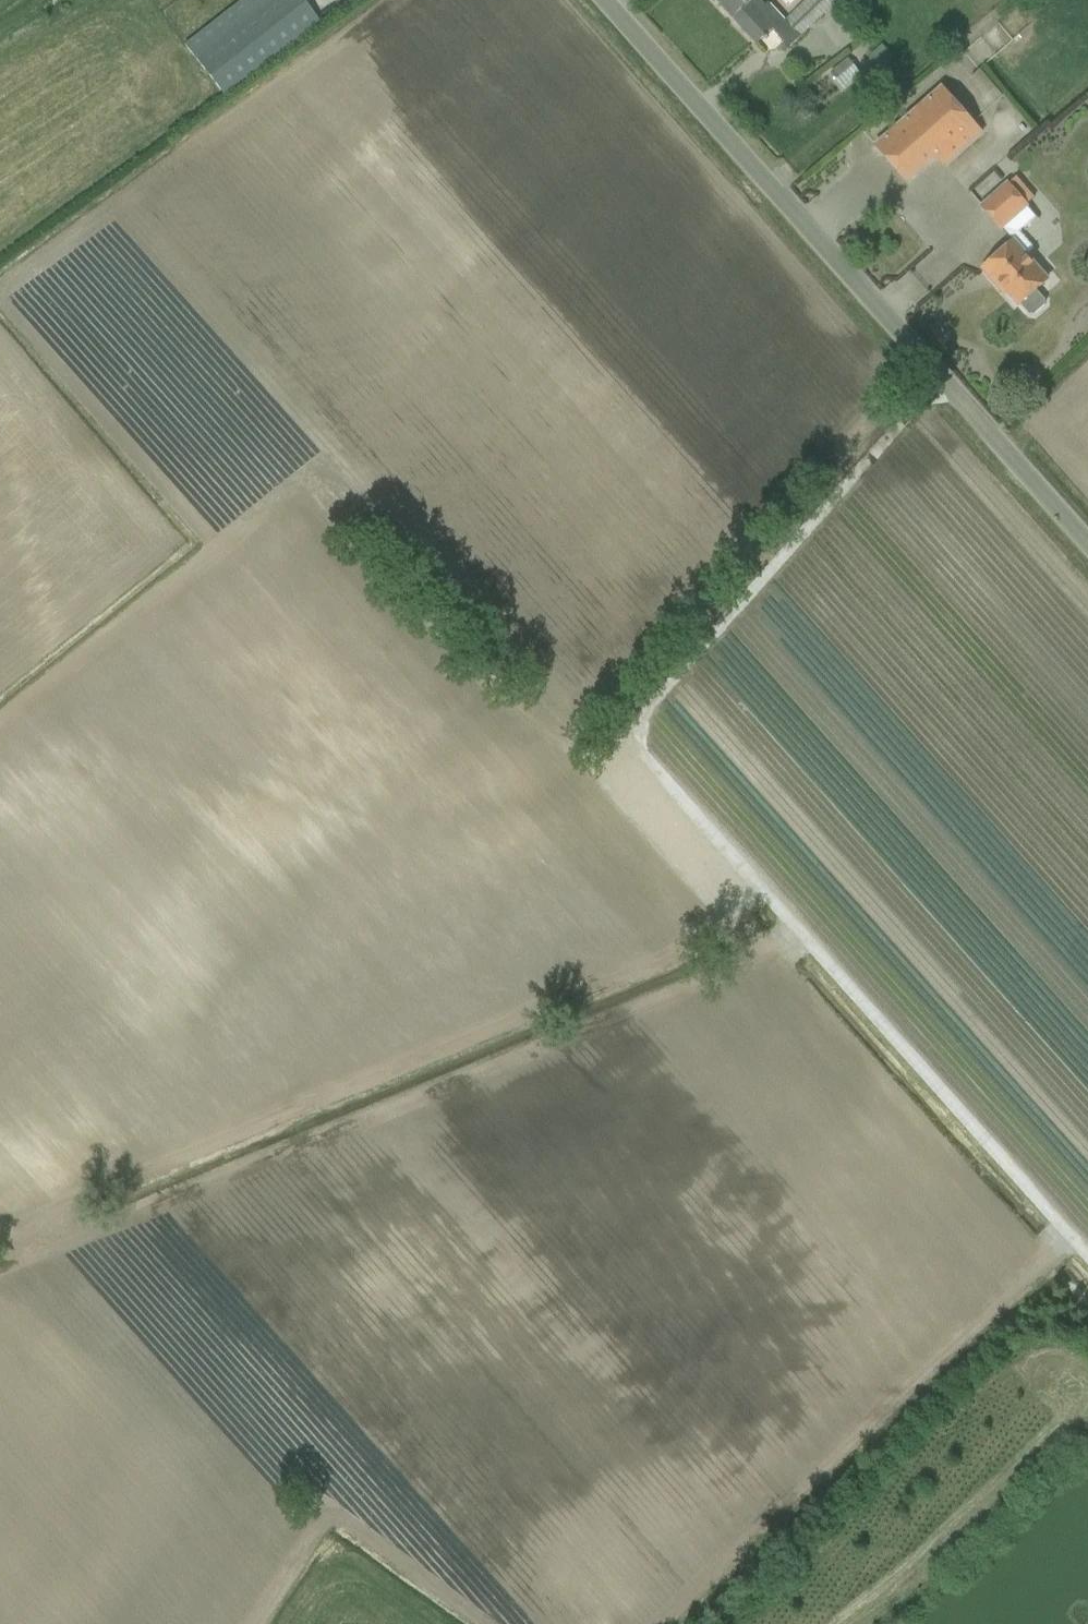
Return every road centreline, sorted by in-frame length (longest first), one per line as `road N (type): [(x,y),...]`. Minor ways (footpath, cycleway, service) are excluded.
road 1 (unclassified): [(1087,553),(600,0)]

